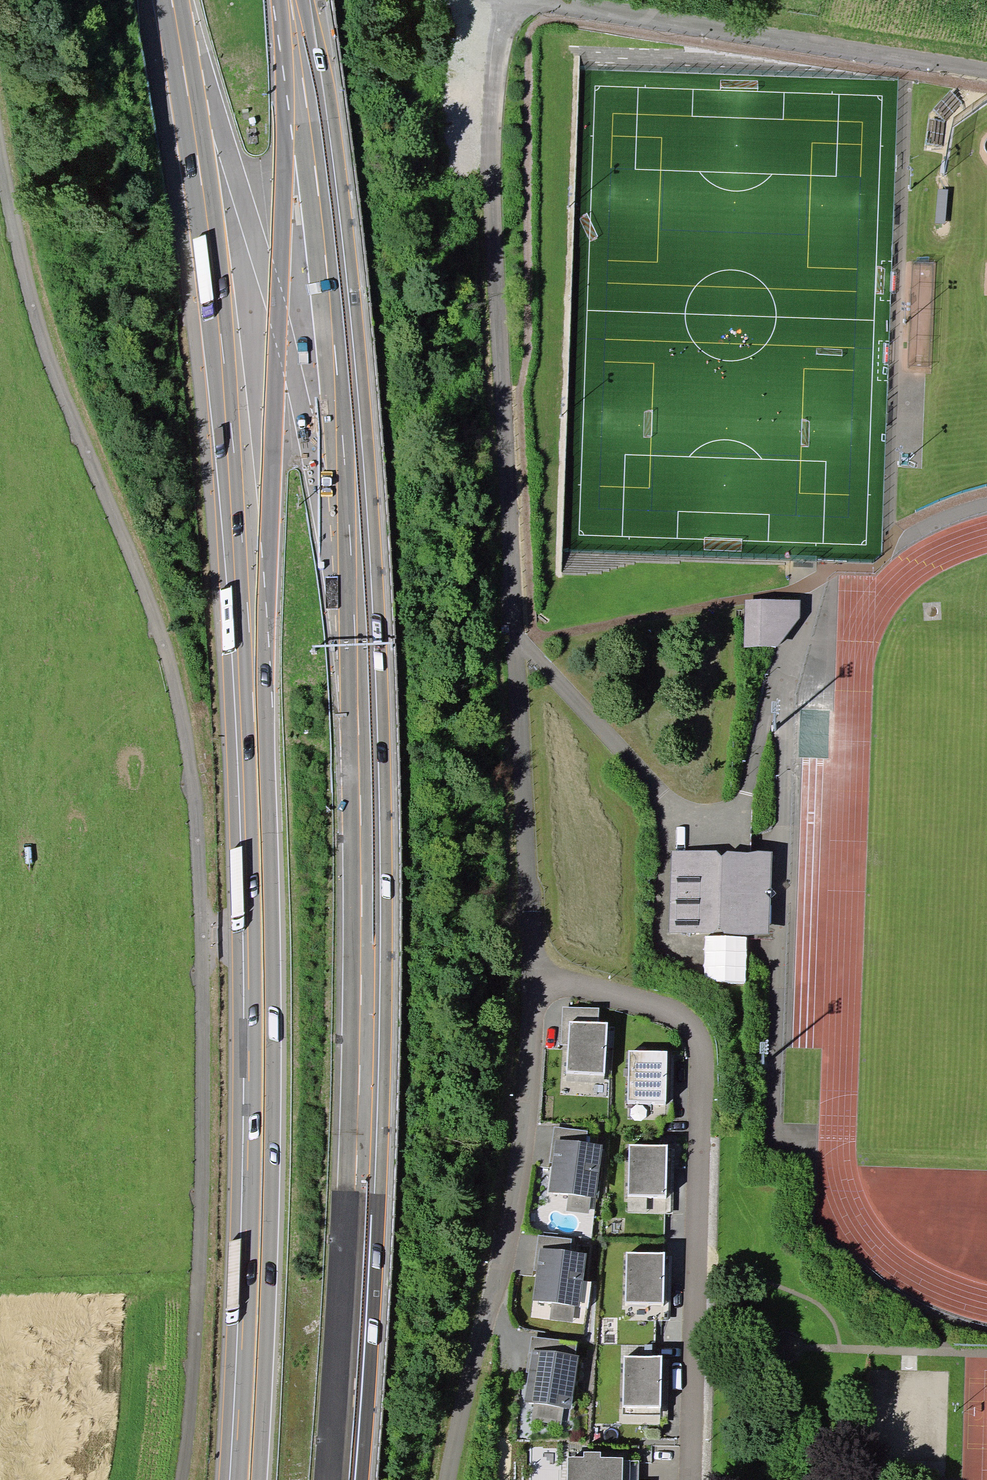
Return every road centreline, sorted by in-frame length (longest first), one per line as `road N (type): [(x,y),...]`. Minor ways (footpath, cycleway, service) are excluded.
road 1 (motorway): [(167,0),(228,394),(255,696),(267,979),(249,1479)]
road 2 (motorway): [(337,1479),(363,964),(355,604),(338,366),(291,0)]
road 3 (track): [(182,1479),(202,1154),(203,925),(187,723),(46,355),(0,198)]
road 4 (residential): [(514,636),(494,148),(510,0)]
road 5 (residential): [(691,1479),(695,1035),(660,1012),(596,991),(532,984)]
road 6 (residential): [(986,66),(560,0)]
road 7 (residential): [(532,984),(533,1069),(515,1211),(468,1373)]
road 8 (residential): [(514,636),(532,984)]

